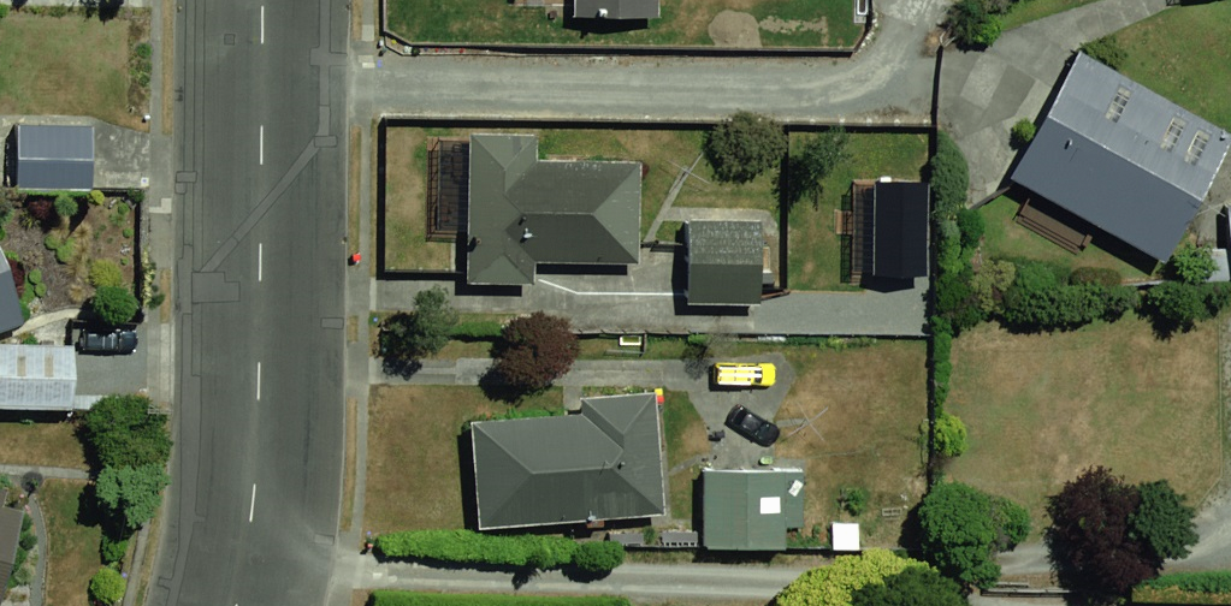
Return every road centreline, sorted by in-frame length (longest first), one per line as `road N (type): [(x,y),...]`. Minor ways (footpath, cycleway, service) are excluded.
road 1 (residential): [(263,0),(251,523),(235,605)]

